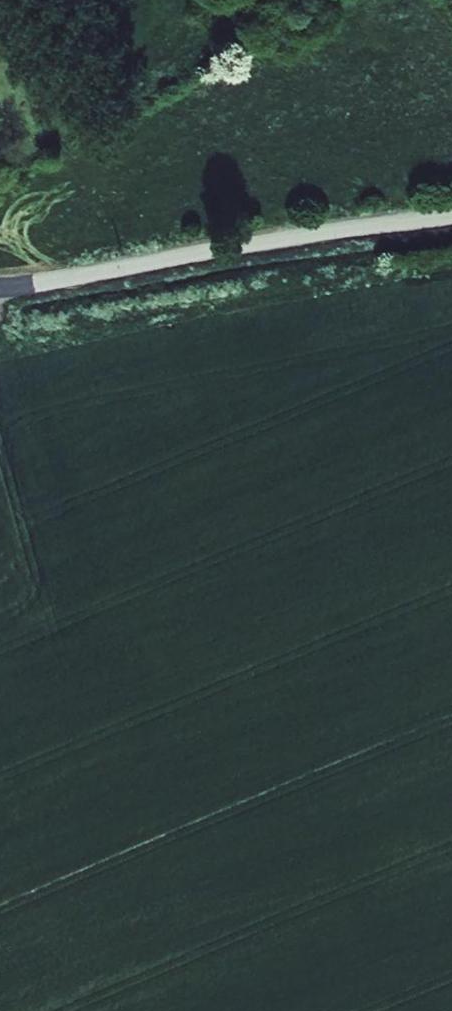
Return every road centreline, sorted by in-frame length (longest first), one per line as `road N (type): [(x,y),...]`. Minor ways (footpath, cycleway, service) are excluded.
road 1 (residential): [(0,287),(451,216)]

